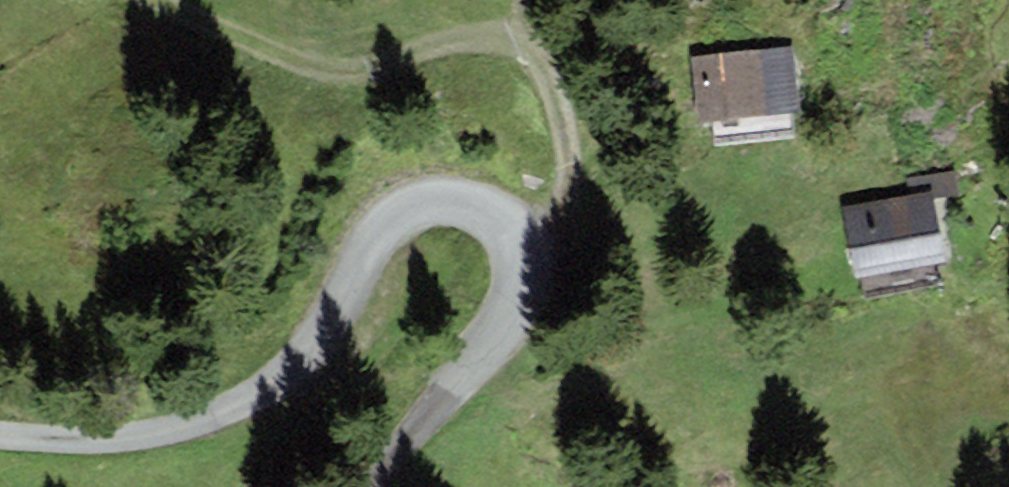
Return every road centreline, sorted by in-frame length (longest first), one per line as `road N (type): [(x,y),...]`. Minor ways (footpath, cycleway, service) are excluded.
road 1 (track): [(0,437),(118,438),(228,420),(287,379),(379,245),(421,206),(502,215),(533,273),(501,359),(443,448),(400,486)]
road 2 (track): [(520,249),(568,213),(570,135),(541,66),(500,41),(390,67),(319,63),(176,0)]

